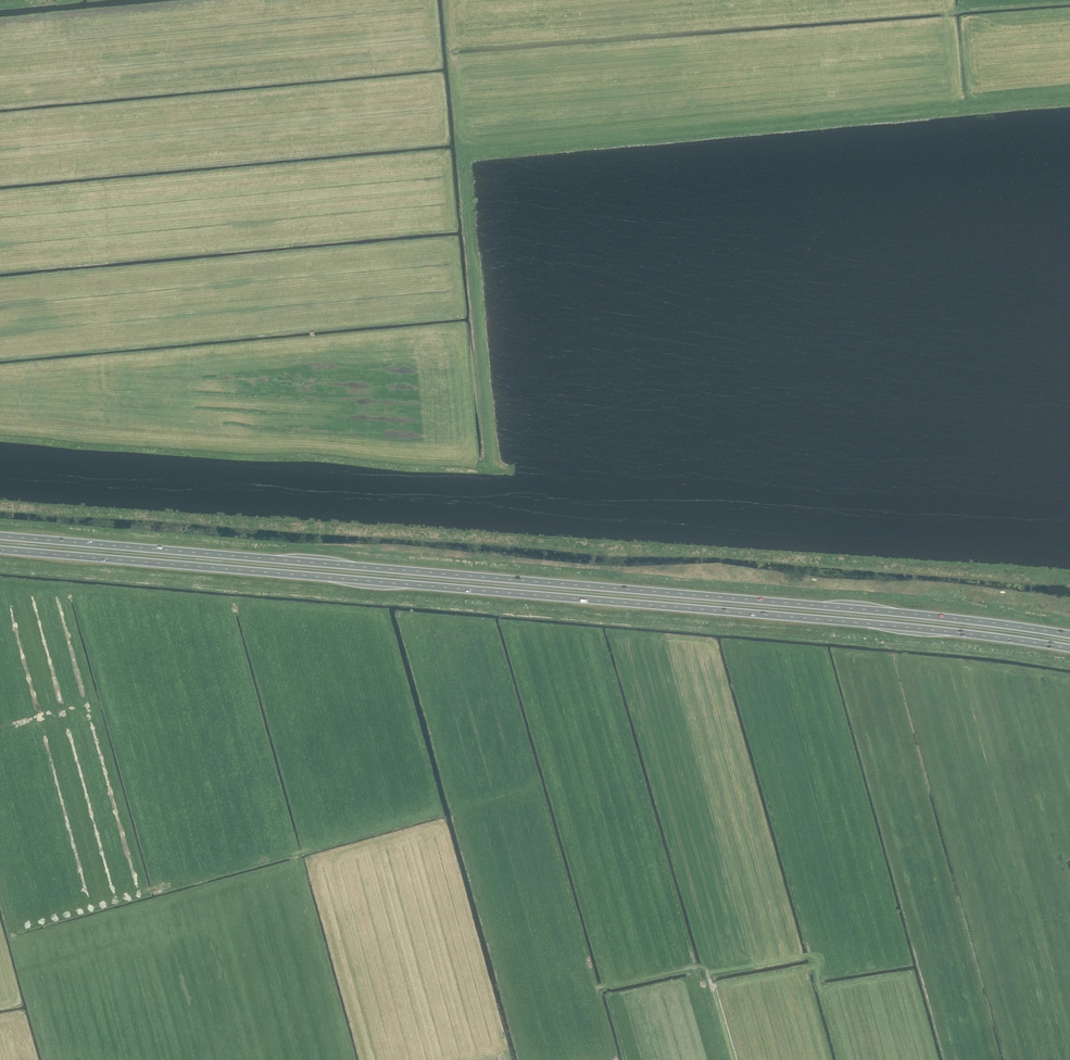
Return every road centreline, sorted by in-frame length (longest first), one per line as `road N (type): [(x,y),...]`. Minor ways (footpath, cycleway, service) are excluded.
road 1 (trunk): [(1069,634),(0,536)]
road 2 (trunk): [(0,550),(1069,648)]

